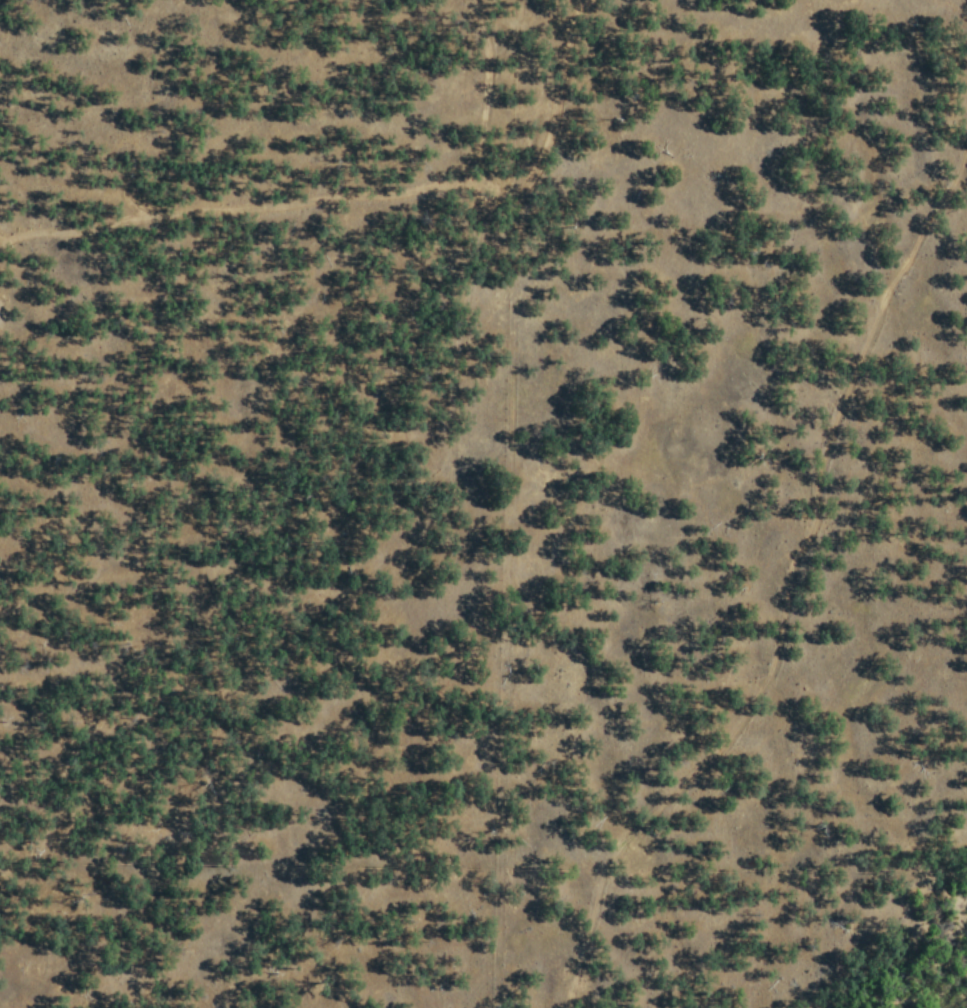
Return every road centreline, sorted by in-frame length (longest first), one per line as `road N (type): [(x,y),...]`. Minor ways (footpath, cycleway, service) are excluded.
road 1 (track): [(562,1007),(604,855),(708,754),(759,678),(783,567),(808,519),(811,476),(835,403),(880,293),(950,181),(966,132)]

